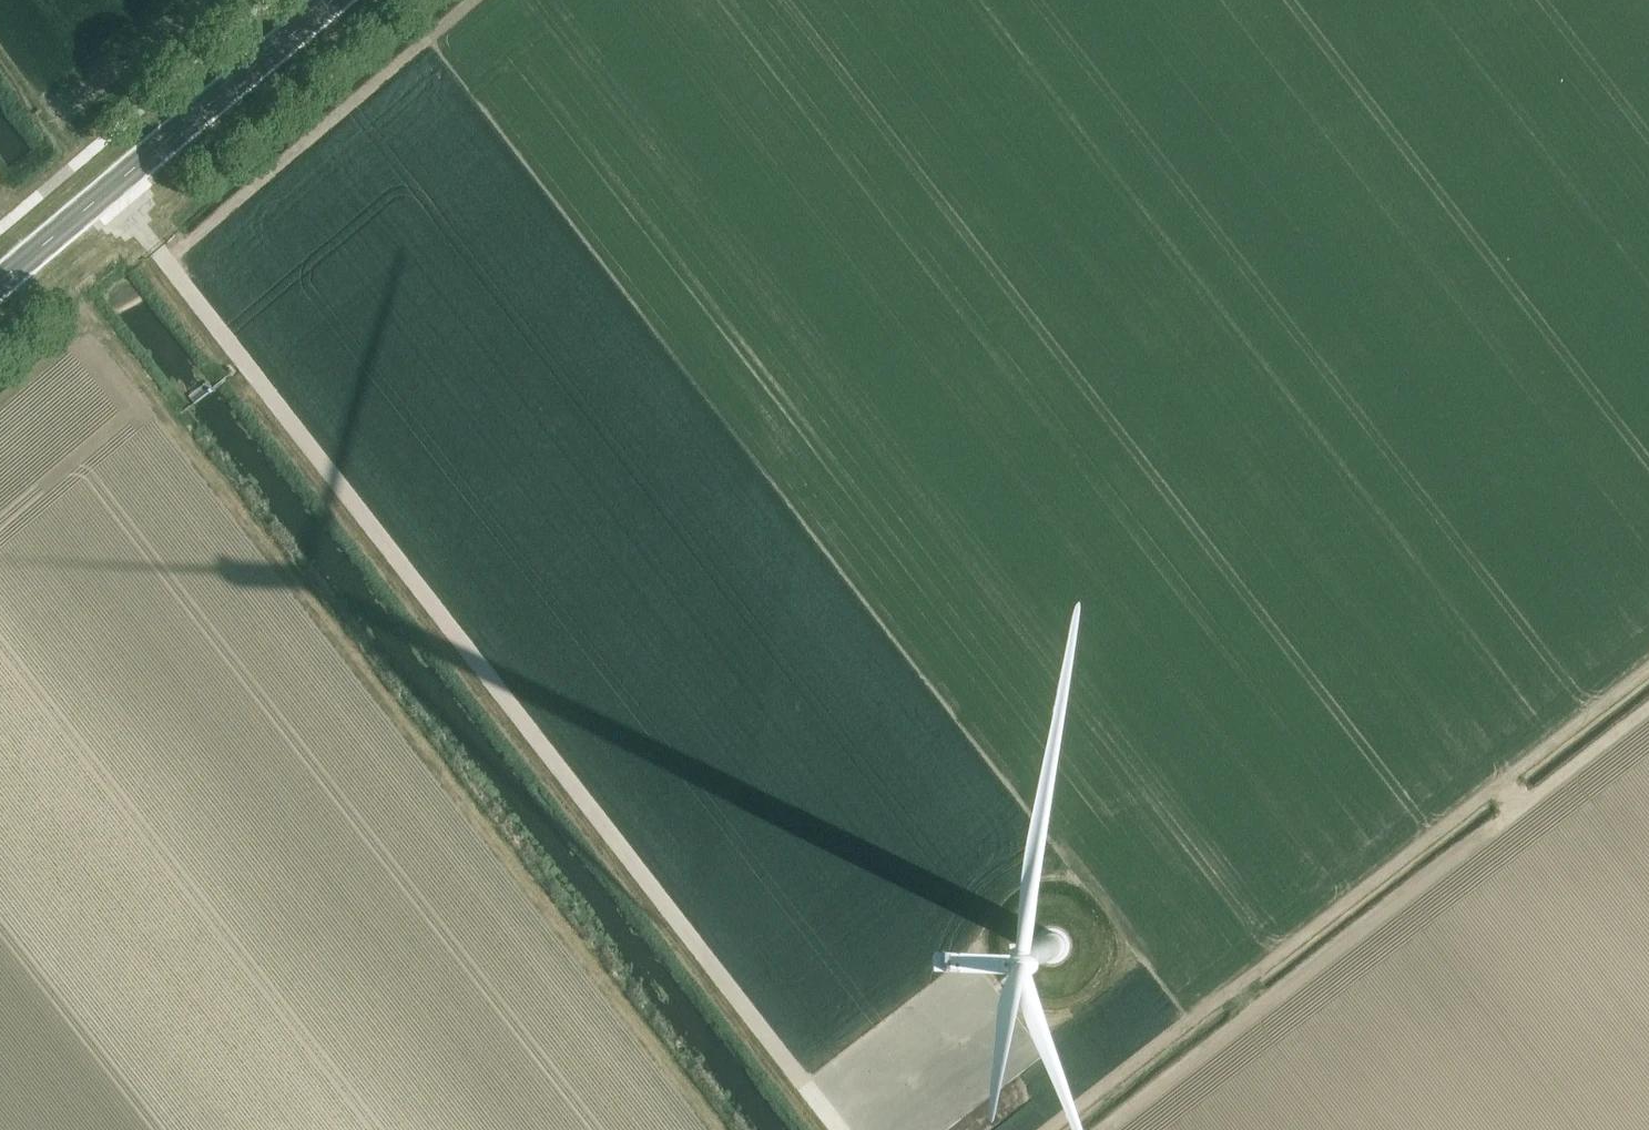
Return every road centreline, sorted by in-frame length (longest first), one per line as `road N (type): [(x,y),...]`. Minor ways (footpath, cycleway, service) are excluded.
road 1 (secondary): [(0,279),(329,0)]

